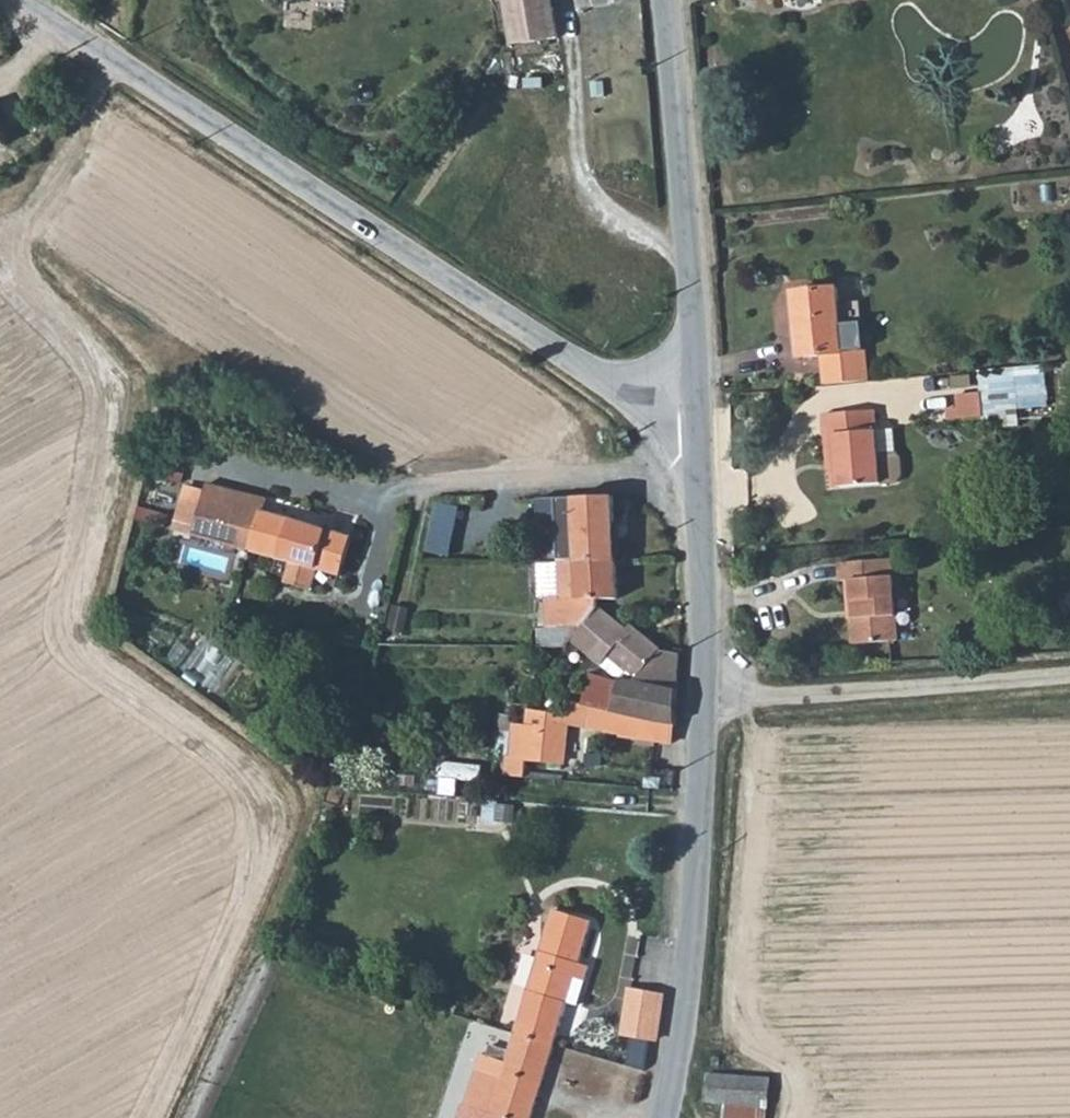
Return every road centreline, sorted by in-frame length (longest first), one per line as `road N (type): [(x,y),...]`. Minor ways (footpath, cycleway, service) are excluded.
road 1 (unclassified): [(700,438),(29,0)]
road 2 (unclassified): [(700,438),(665,0)]
road 3 (unclassified): [(653,1117),(694,891),(700,704)]
road 4 (unclassified): [(1069,675),(700,704)]
road 5 (unclassified): [(700,704),(700,438)]

